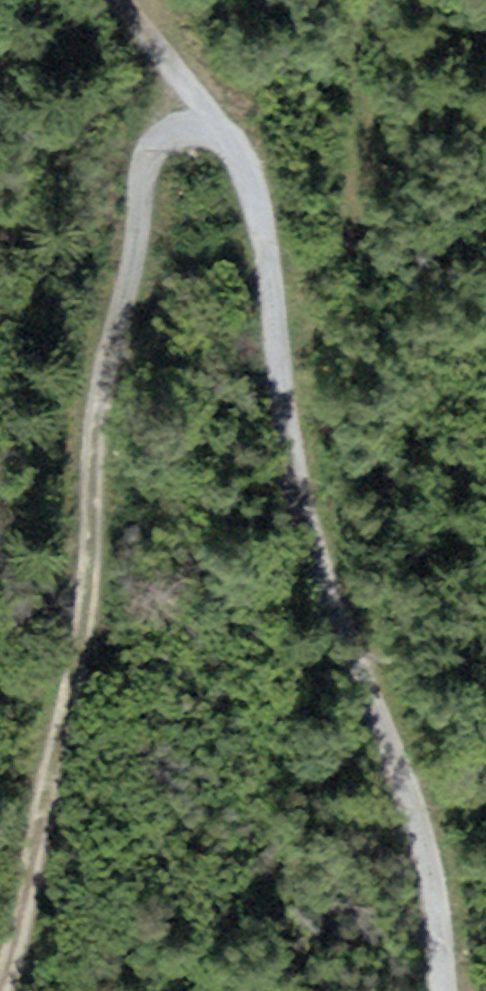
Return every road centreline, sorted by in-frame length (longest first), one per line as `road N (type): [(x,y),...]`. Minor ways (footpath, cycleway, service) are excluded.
road 1 (track): [(204,124),(150,148),(104,377),(28,933),(0,979)]
road 2 (track): [(204,124),(240,169),(256,226),(270,400),(291,498),(310,561),(343,623),(386,762),(427,921),(435,990)]
road 3 (track): [(112,0),(204,124)]

